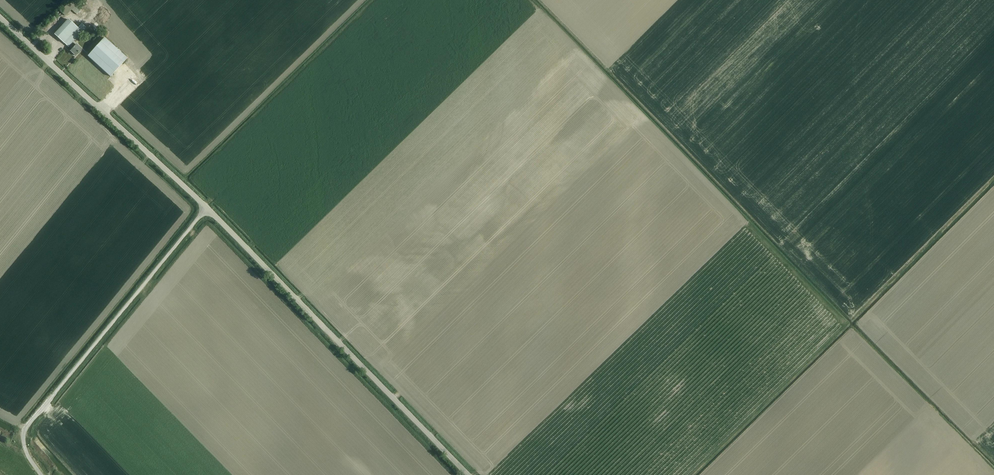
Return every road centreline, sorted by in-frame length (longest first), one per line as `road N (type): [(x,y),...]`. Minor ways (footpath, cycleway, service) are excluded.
road 1 (unclassified): [(466,474),(207,209),(0,18)]

